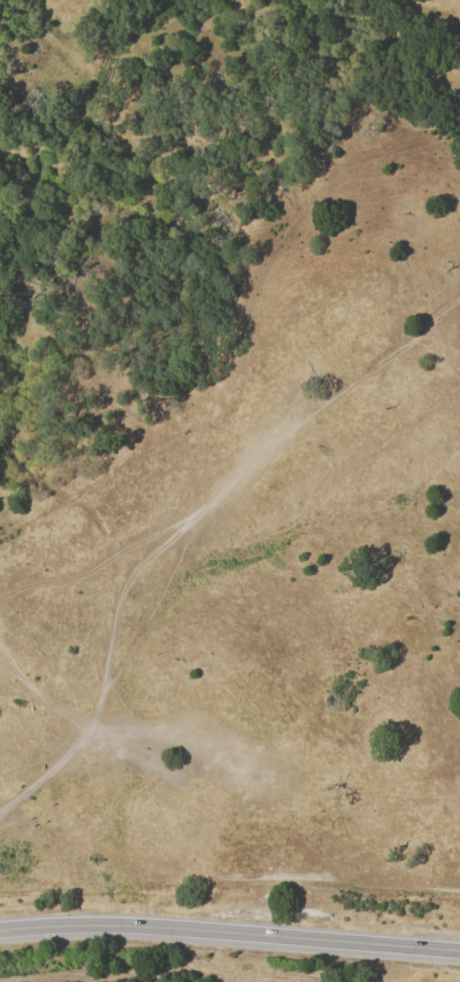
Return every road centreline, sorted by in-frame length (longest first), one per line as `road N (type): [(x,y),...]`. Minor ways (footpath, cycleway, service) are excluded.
road 1 (secondary): [(459,952),(106,925),(0,931)]

